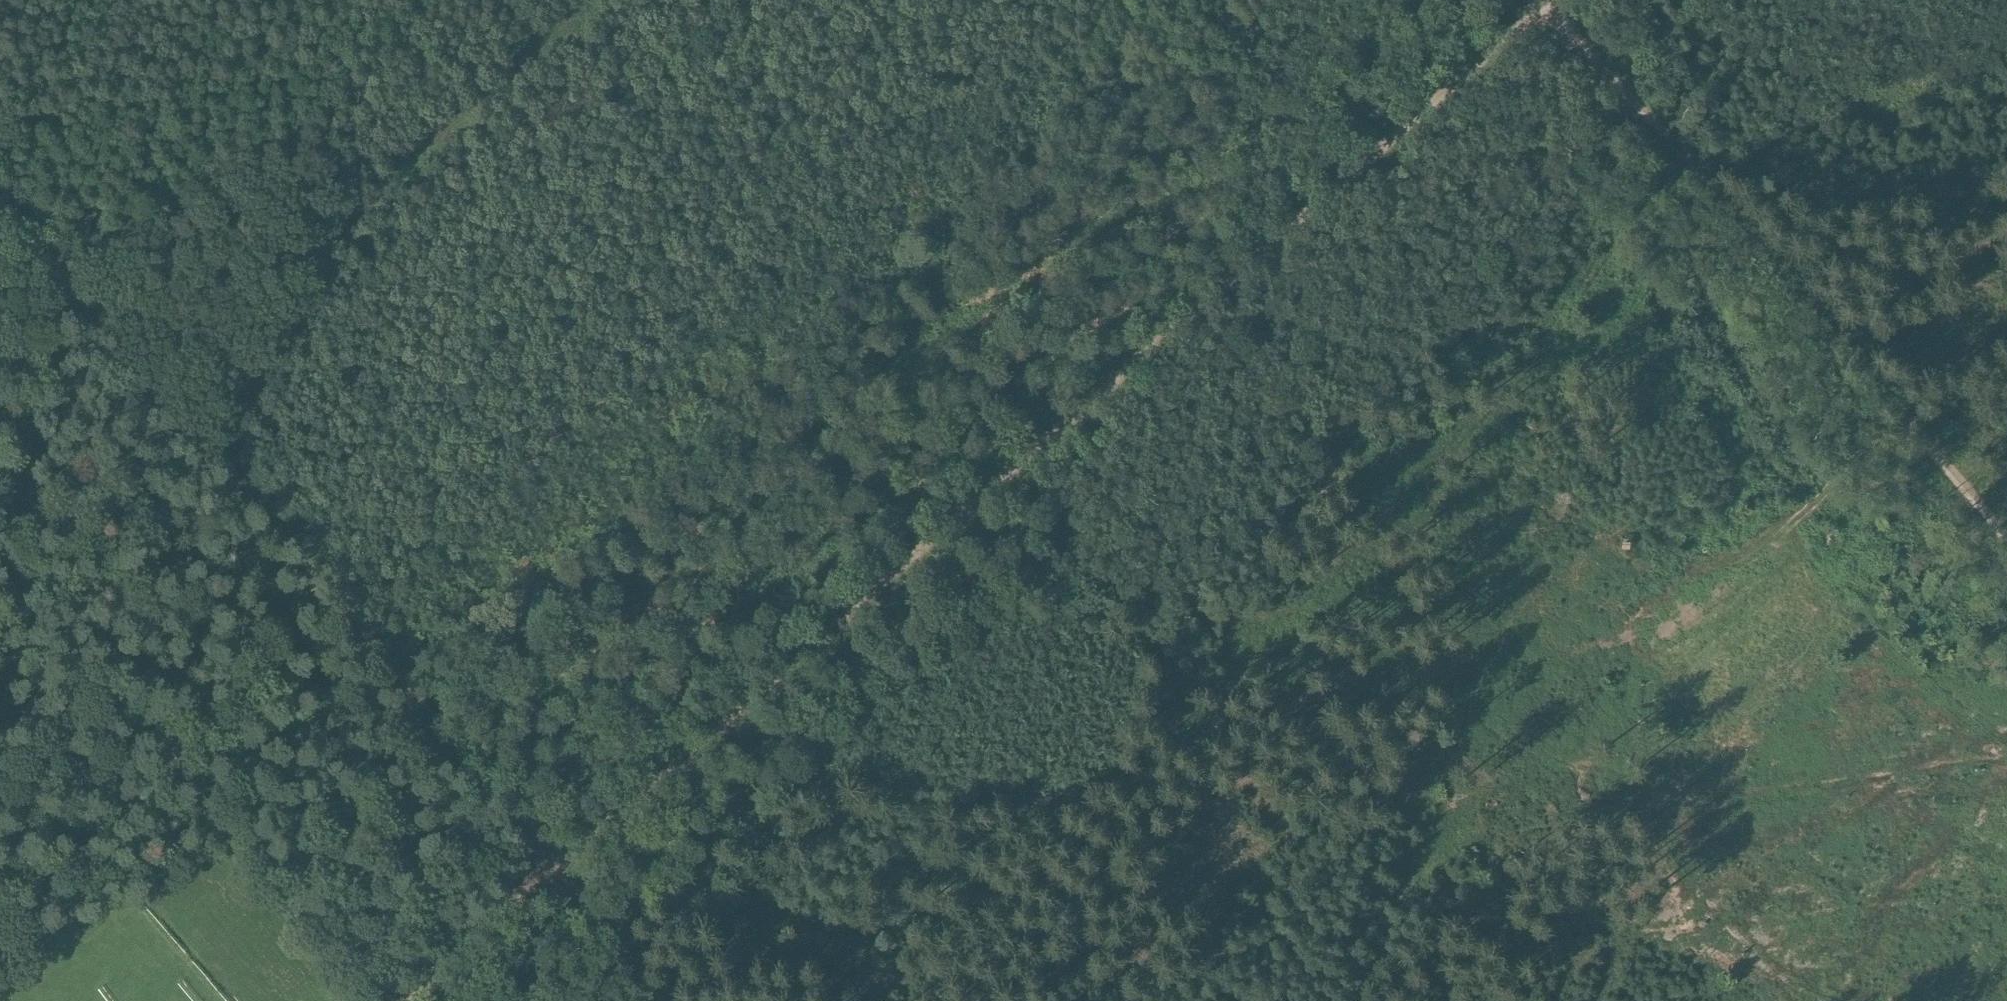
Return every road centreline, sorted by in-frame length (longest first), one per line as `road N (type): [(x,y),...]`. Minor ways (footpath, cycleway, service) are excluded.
road 1 (track): [(560,861),(1549,0)]
road 2 (track): [(560,861),(171,388),(0,195)]
road 3 (track): [(2006,534),(1537,0)]
road 4 (track): [(400,1000),(560,861)]
road 5 (track): [(668,1000),(560,861)]

